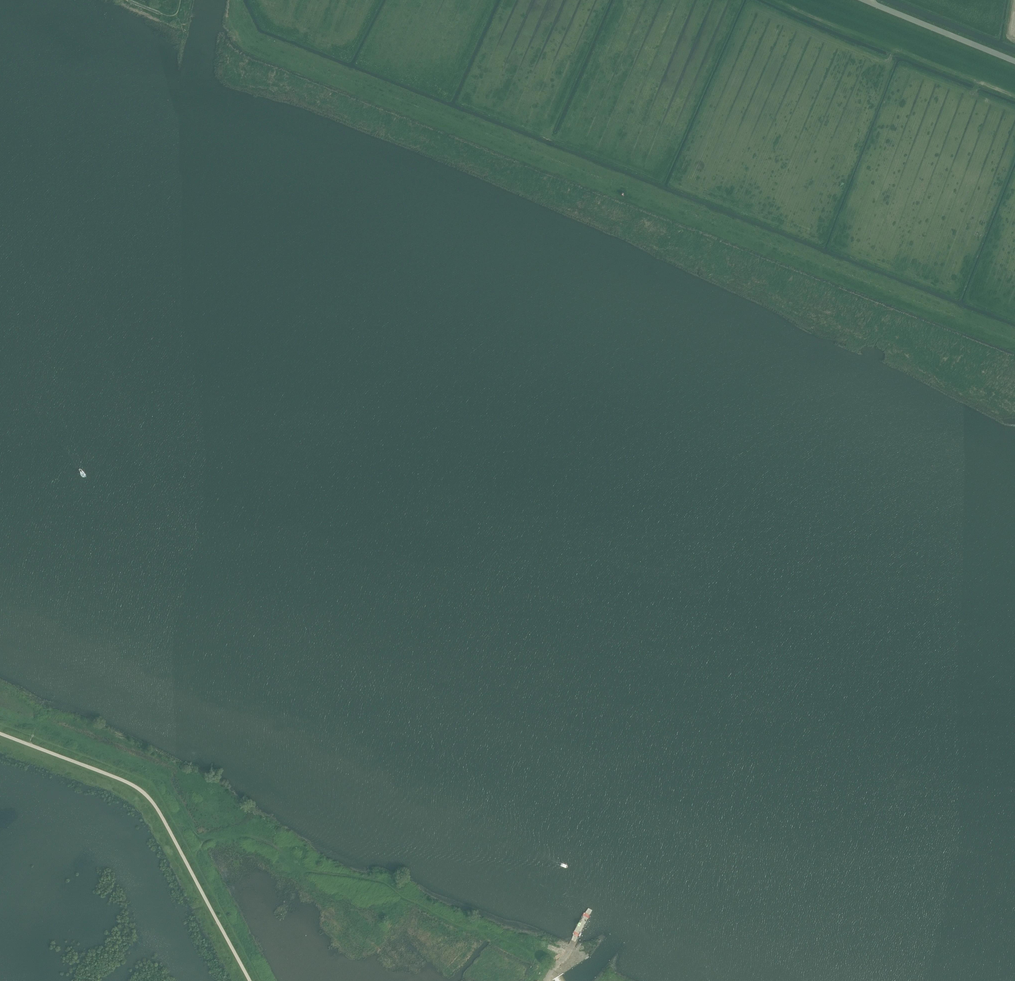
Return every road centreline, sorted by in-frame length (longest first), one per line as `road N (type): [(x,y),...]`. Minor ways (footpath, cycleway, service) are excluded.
road 1 (track): [(184,857),(141,790),(29,744)]
road 2 (unclassified): [(1014,61),(865,0)]
road 3 (track): [(250,980),(184,857)]

